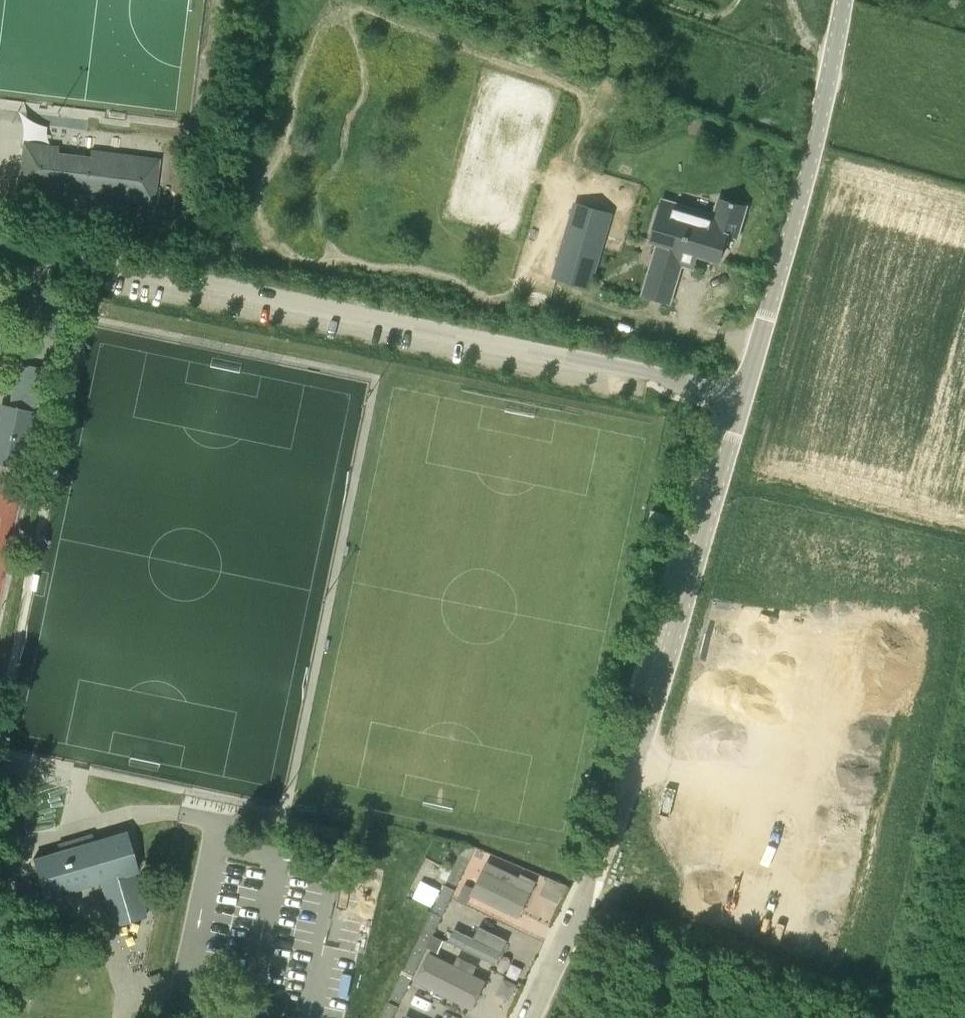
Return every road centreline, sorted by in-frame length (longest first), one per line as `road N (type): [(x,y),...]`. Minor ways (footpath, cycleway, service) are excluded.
road 1 (tertiary): [(529,1017),(596,870),(661,675),(811,157),(844,0)]

